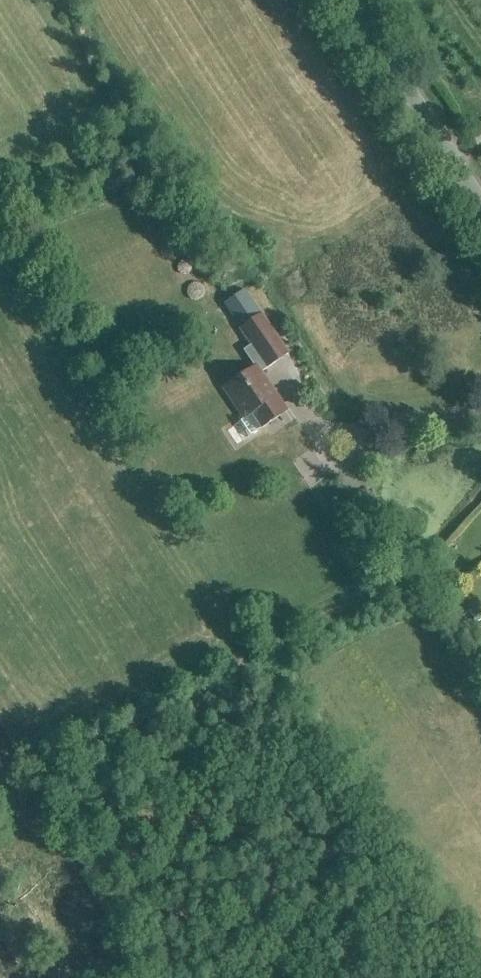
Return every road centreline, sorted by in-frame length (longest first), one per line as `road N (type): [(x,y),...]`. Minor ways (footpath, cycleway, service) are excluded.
road 1 (tertiary): [(480,203),(350,0)]

